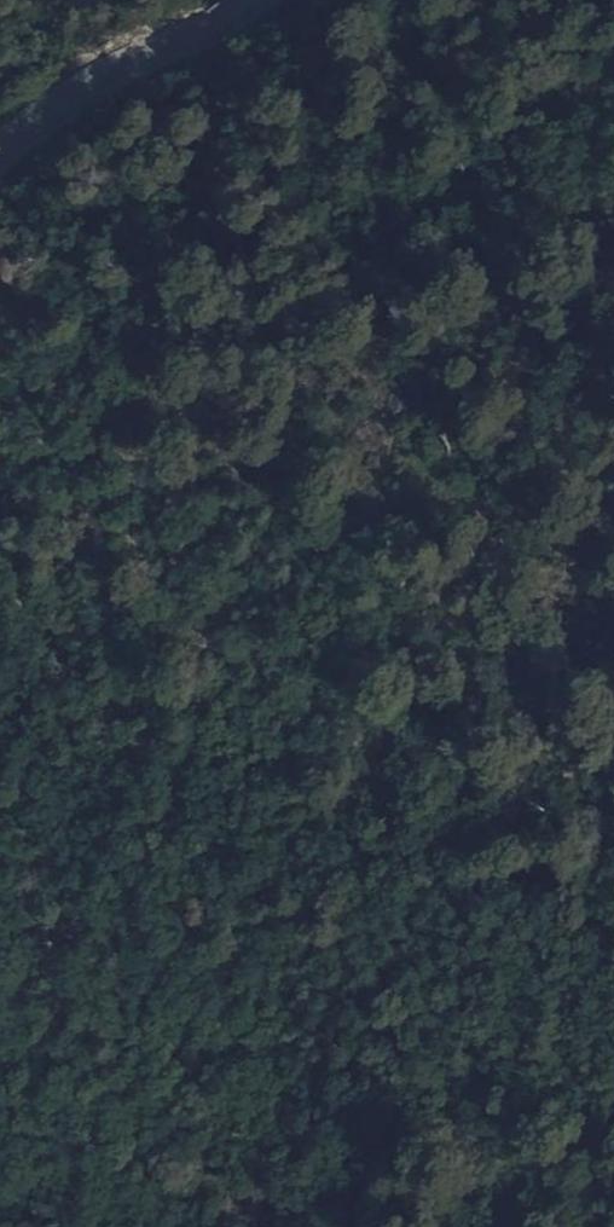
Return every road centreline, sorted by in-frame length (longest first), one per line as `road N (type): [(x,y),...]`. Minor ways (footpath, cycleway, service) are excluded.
road 1 (tertiary): [(251,0),(125,58),(0,147)]

